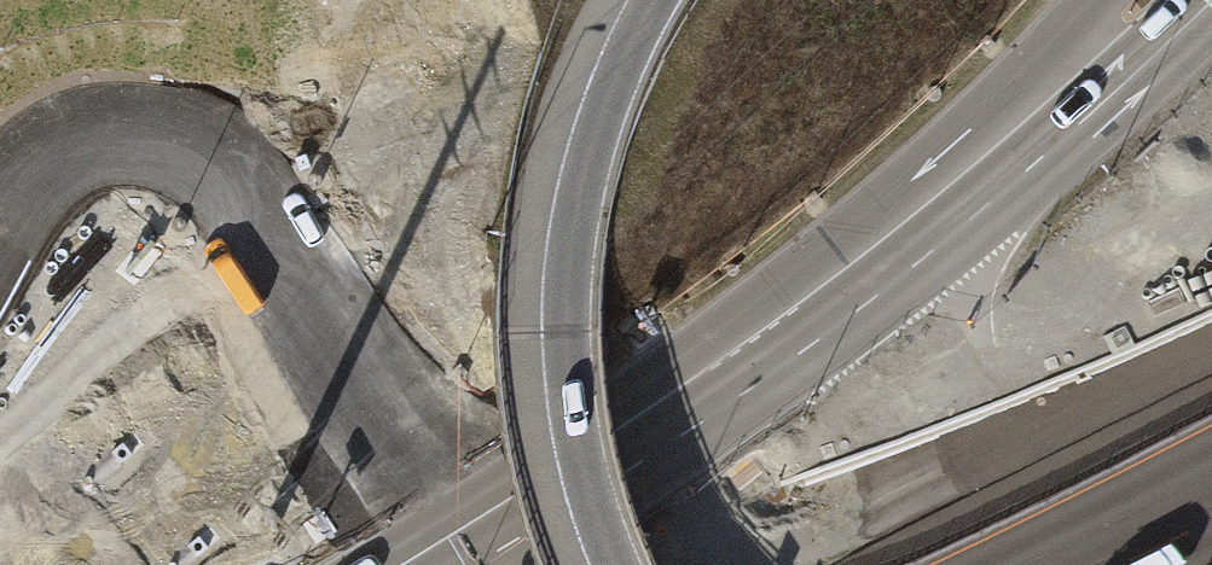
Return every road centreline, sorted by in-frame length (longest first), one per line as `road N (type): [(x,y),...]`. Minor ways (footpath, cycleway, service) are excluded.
road 1 (secondary): [(454,553),(841,318),(1183,0)]
road 2 (motorway): [(454,553),(345,394),(246,211),(161,147),(78,138),(13,185),(0,208)]
road 3 (motorway): [(1211,484),(1046,564)]

